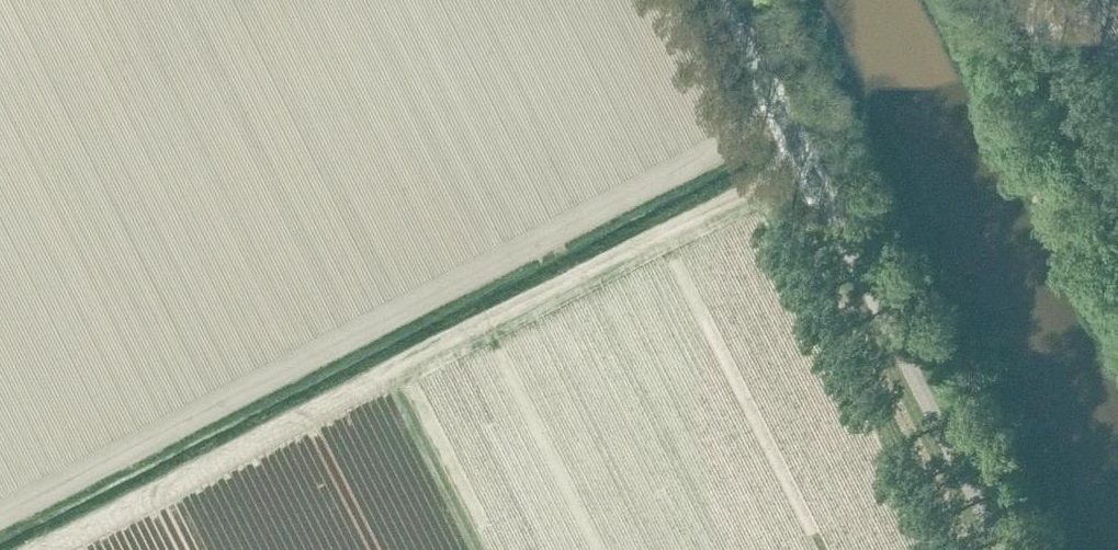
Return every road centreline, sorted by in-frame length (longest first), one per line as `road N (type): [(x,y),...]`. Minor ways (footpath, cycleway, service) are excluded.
road 1 (unclassified): [(1002,549),(723,0)]
road 2 (unclassified): [(1117,177),(1028,0)]

